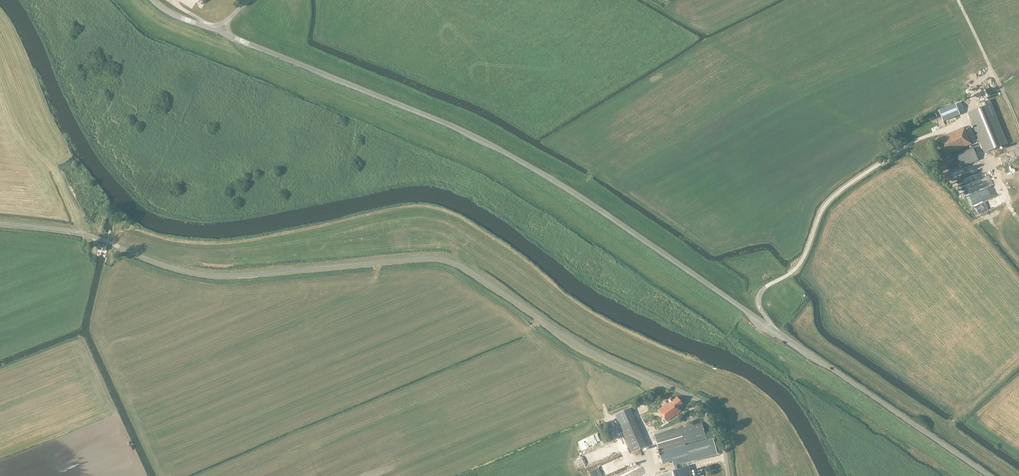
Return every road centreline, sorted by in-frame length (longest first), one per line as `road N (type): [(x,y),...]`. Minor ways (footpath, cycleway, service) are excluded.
road 1 (tertiary): [(988,475),(543,175),(424,114),(220,32)]
road 2 (unclassified): [(728,475),(721,430),(708,407),(596,355),(450,263),(218,276),(77,232),(0,223)]

